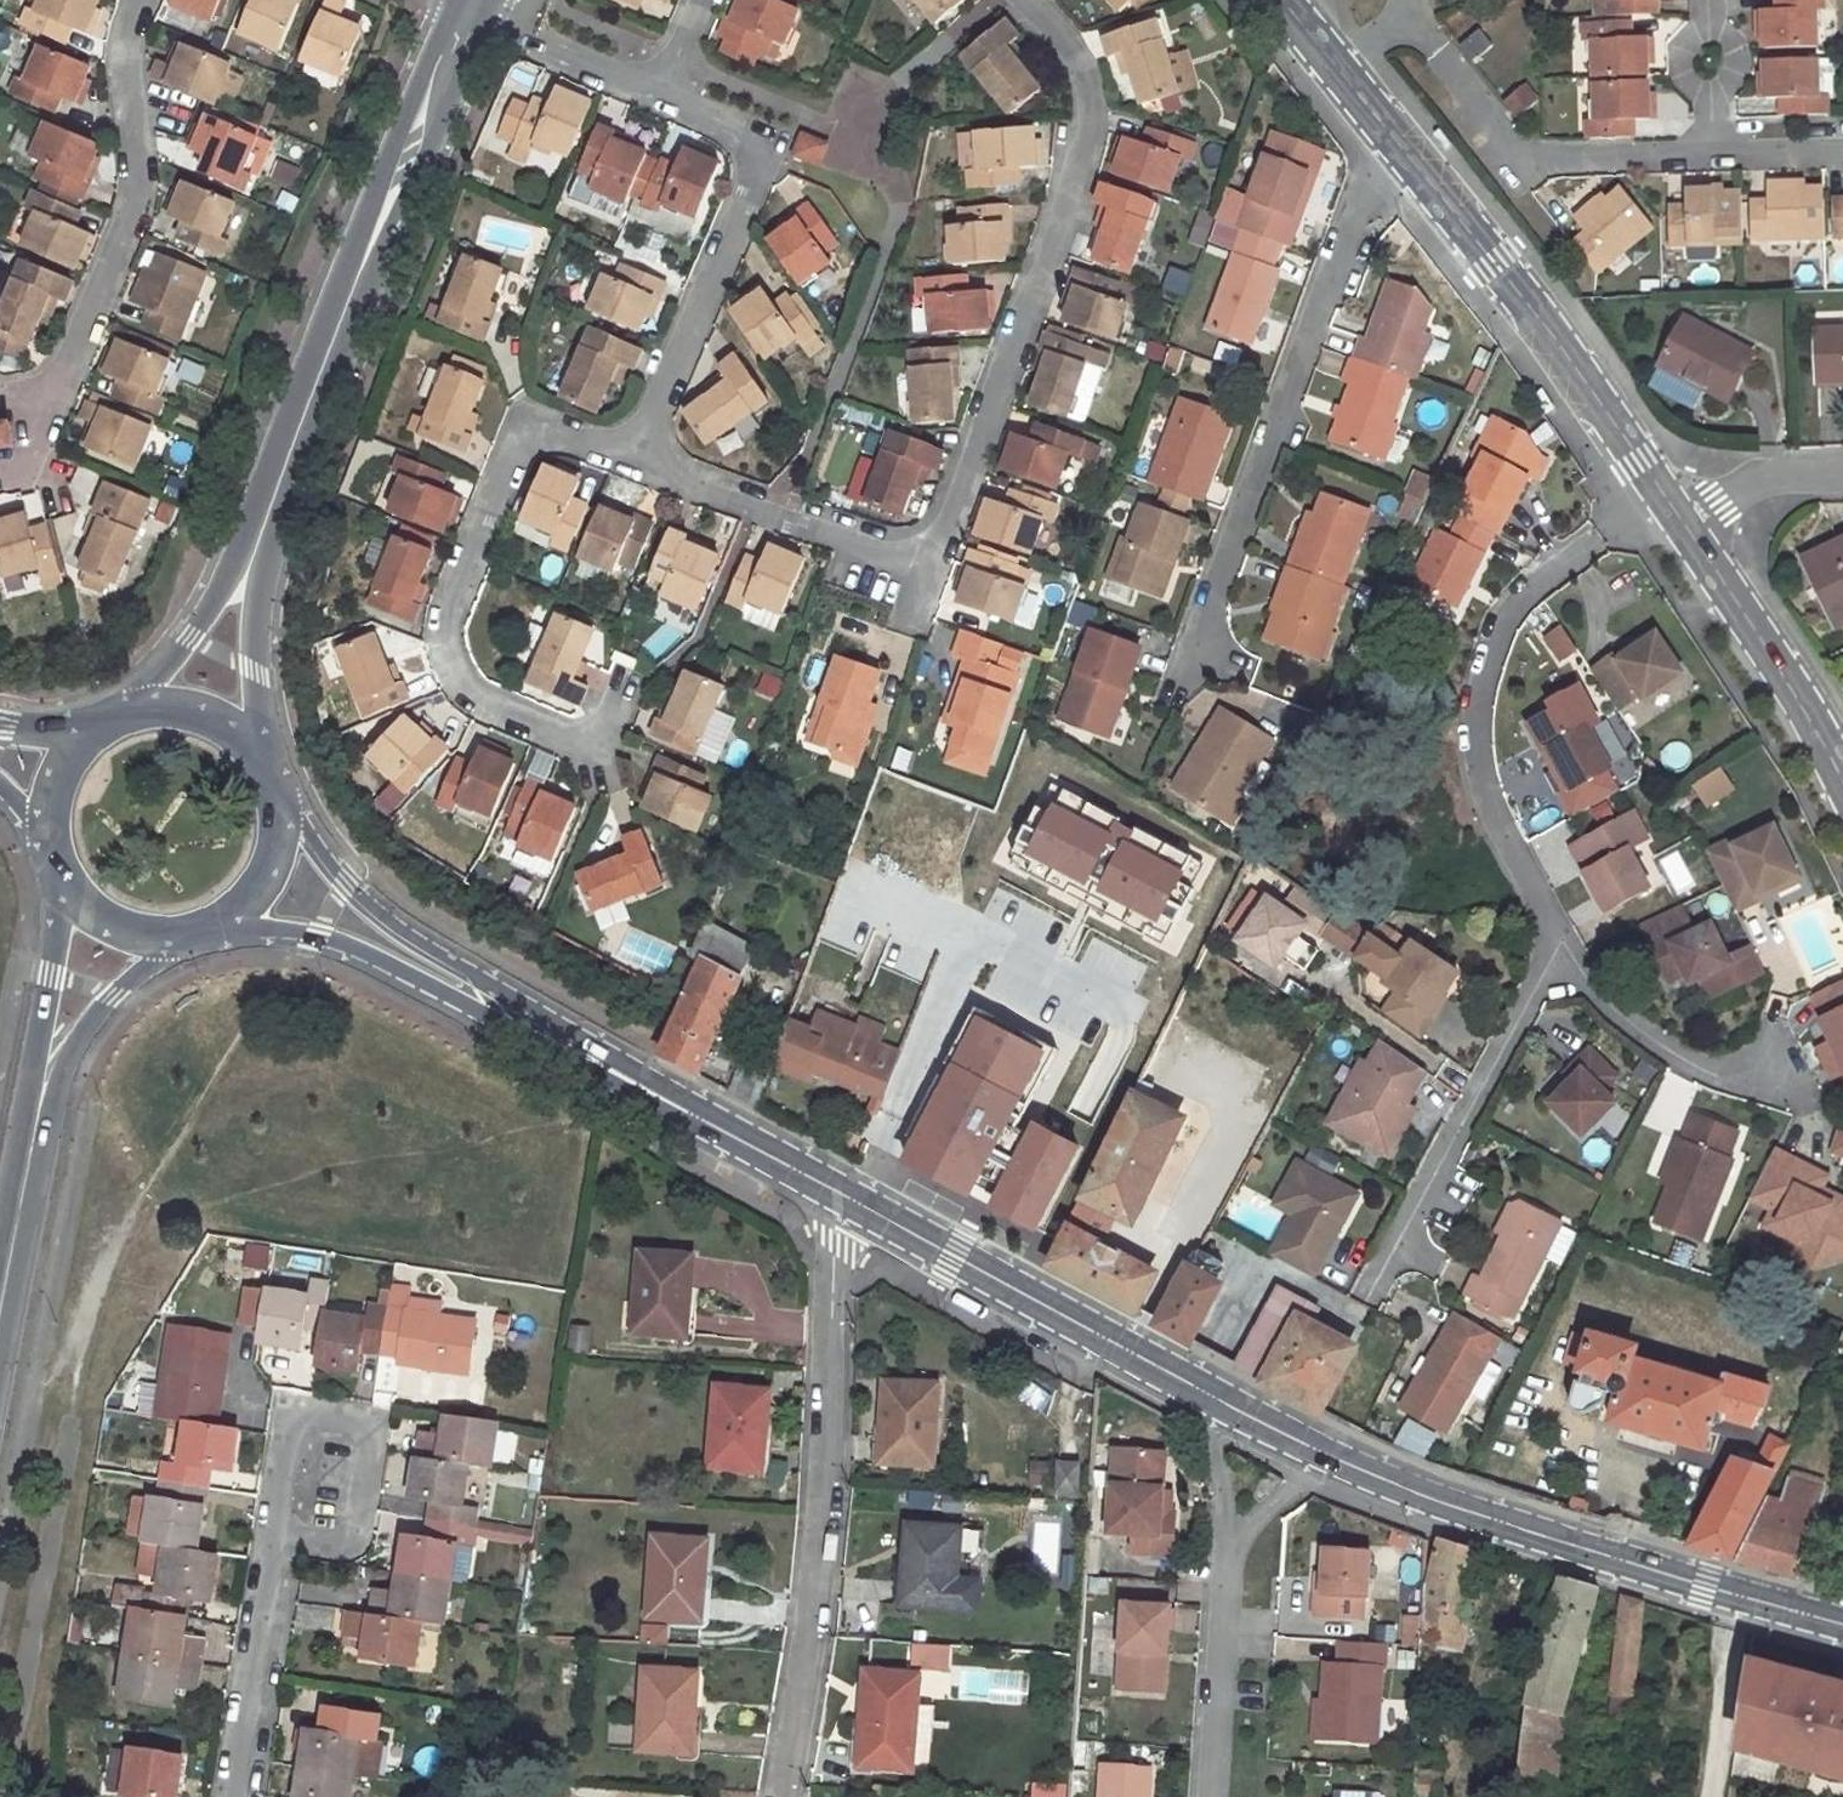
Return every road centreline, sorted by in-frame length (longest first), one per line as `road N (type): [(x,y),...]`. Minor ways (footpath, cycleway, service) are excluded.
road 1 (residential): [(1022,0),(1083,83),(1081,121),(922,567)]
road 2 (residential): [(829,1187),(818,1511),(784,1796)]
road 3 (residential): [(636,460),(523,416),(436,616),(438,649),(457,686),(496,713),(589,751),(607,711)]
road 4 (residential): [(1383,115),(1176,684)]
road 5 (residential): [(1658,493),(1502,607),(1454,700),(1479,797),(1550,952)]
road 6 (tertiary): [(268,508),(468,6)]
road 7 (secondary): [(1333,1454),(1461,1508),(1842,1622)]
road 8 (secondary): [(642,1078),(392,920),(278,791)]
road 9 (tertiary): [(1383,115),(1658,493)]
road 10 (residential): [(1341,60),(1400,15),(1521,162),(1711,156)]
road 11 (secondary): [(218,927),(356,951),(642,1078)]
road 12 (residential): [(654,90),(742,140),(752,152),(752,171),(636,460)]
road 13 (residential): [(141,0),(129,26),(127,66),(142,184),(137,210),(61,388)]
road 14 (secondary): [(829,1187),(1181,1376)]
road 15 (residential): [(1550,952),(1372,1294)]
road 16 (tertiary): [(1679,523),(1842,787)]
road 17 (residential): [(922,567),(636,460)]
road 18 (residential): [(1550,952),(1607,1016),(1700,1073),(1801,1094)]
road 19 (residential): [(230,1796),(270,1563),(288,1532)]
road 20 (tertiary): [(60,881),(27,1145)]
road 21 (tertiary): [(27,1145),(84,1030),(133,973),(176,939)]
road 22 (tertiary): [(268,508),(186,642),(126,710)]
road 23 (tertiary): [(260,753),(254,615),(268,508)]
road 24 (residential): [(1212,1796),(1228,1556)]
road 25 (residential): [(288,1532),(275,1492),(281,1446),(297,1428),(326,1419),(347,1425),(366,1445),(367,1480)]
road 26 (secondary): [(642,1078),(829,1187)]
road 27 (residential): [(468,6),(654,90)]
road 28 (residential): [(1181,1376),(1214,1432),(1228,1556)]
road 29 (residential): [(1679,523),(1767,480),(1842,476)]
road 30 (secondary): [(1181,1376),(1333,1454)]
road 31 (secondary): [(218,927),(249,903),(272,869),(281,831),(278,791)]
road 32 (tertiary): [(0,1295),(27,1145)]
road 33 (secondary): [(260,753),(200,709),(126,710)]
road 34 (residential): [(1228,1556),(1333,1454)]
road 35 (secondary): [(60,881),(109,927),(176,939)]
road 36 (residential): [(1711,156),(1842,150)]
road 37 (residential): [(367,1480),(357,1521),(336,1541),(312,1545),(288,1532)]

